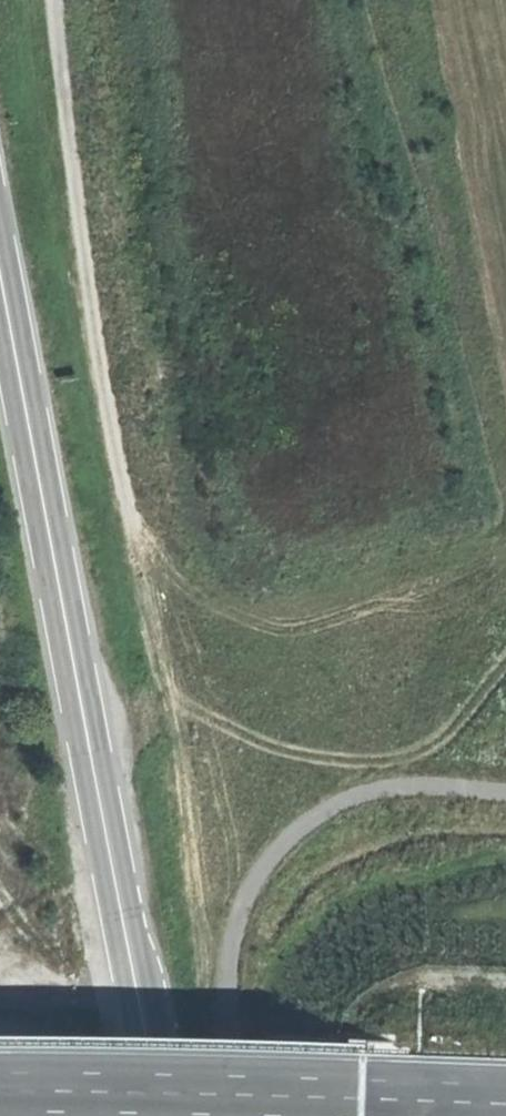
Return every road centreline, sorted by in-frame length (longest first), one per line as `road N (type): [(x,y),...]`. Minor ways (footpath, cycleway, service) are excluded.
road 1 (track): [(60,0),(84,334),(149,553),(206,608),(273,621),(403,580)]
road 2 (secondary): [(151,1062),(0,273)]
road 3 (motorway): [(505,1103),(0,1090)]

